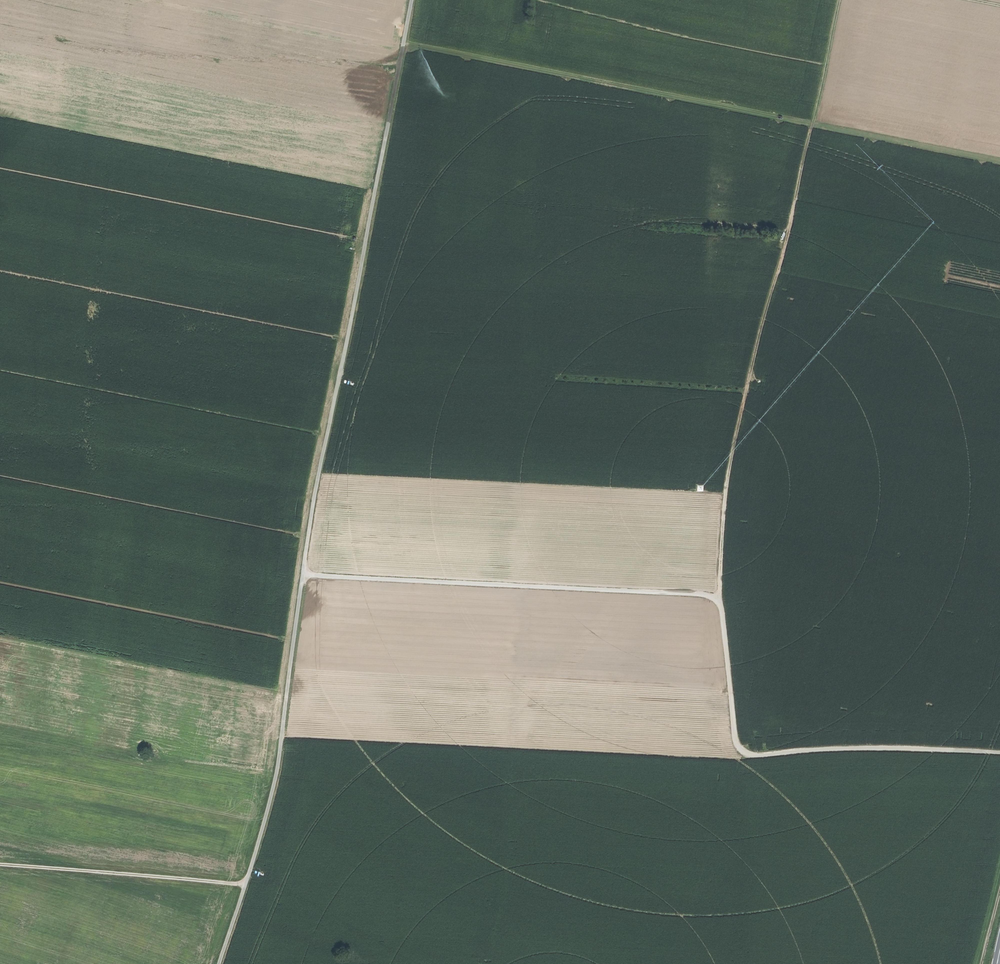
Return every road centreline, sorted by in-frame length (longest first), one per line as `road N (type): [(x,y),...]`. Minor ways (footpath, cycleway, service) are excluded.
road 1 (track): [(999,753),(743,752),(721,609),(710,596),(303,575)]
road 2 (track): [(717,600),(728,473),(839,0)]
road 3 (track): [(303,575),(411,0)]
road 4 (track): [(218,963),(274,784),(303,575)]
road 5 (track): [(0,505),(314,498)]
road 6 (track): [(245,886),(0,866)]

